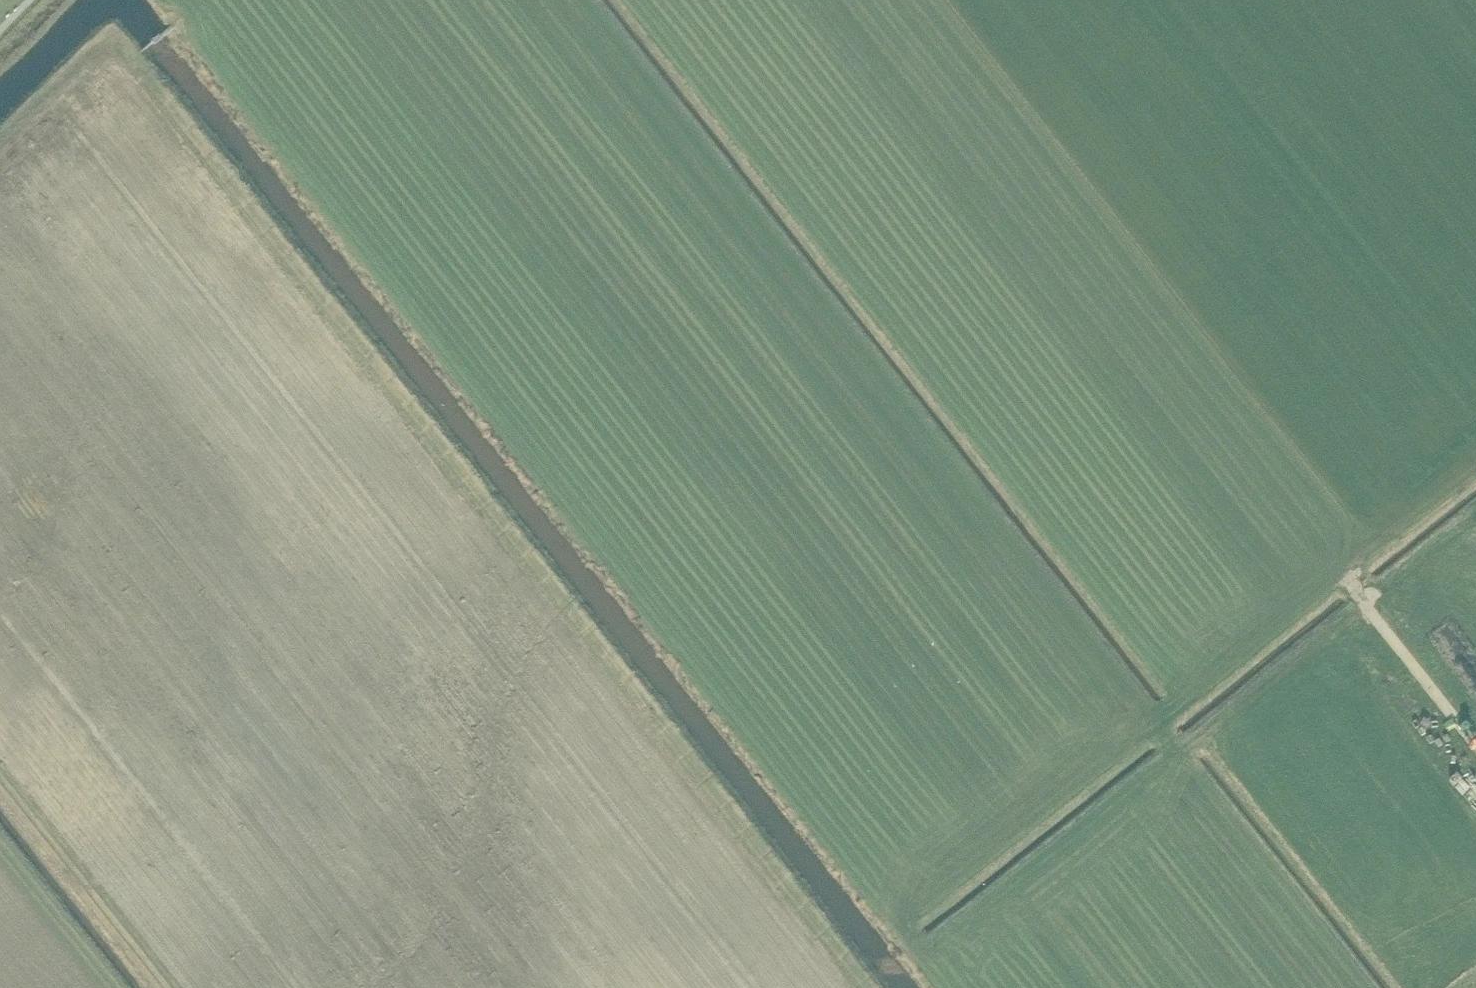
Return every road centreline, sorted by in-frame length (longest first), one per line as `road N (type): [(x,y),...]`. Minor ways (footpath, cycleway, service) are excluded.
road 1 (track): [(1354,592),(1475,747)]

